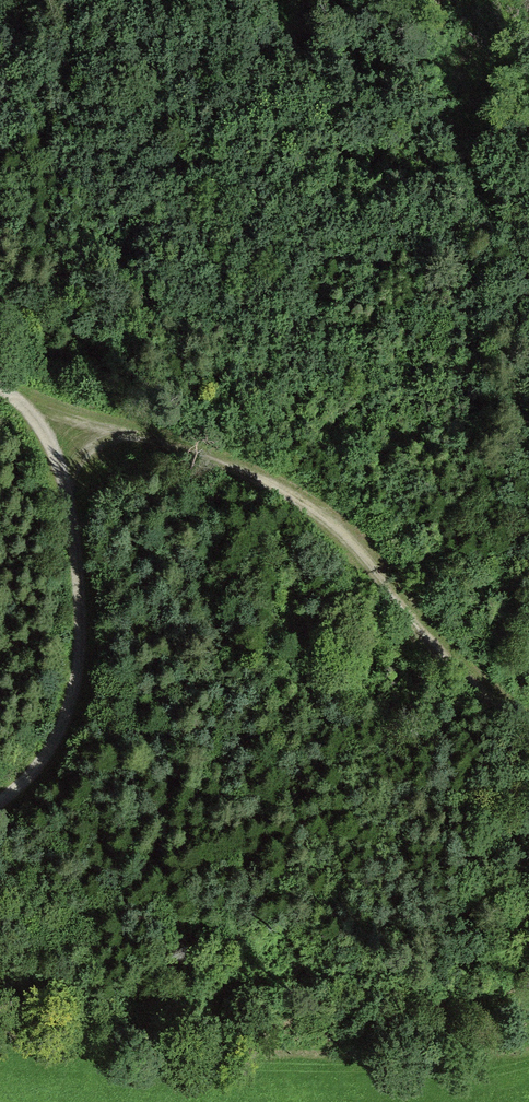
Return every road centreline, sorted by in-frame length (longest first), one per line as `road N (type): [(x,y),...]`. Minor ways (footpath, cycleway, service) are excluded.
road 1 (track): [(66,412),(225,468),(342,525),(475,689),(528,727)]
road 2 (track): [(0,388),(66,412),(79,679),(48,767),(0,819)]

